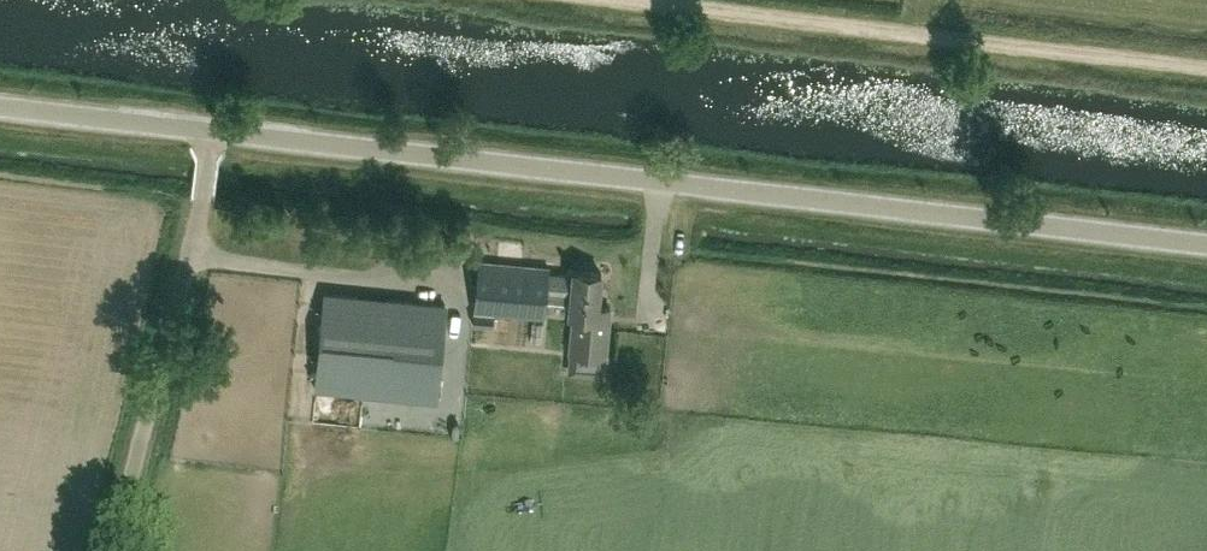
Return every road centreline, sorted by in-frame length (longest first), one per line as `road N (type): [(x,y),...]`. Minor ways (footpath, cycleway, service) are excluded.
road 1 (unclassified): [(1206,245),(210,131)]
road 2 (track): [(636,0),(1206,67)]
road 3 (unclassified): [(113,550),(196,228),(210,131)]
road 4 (unclassified): [(210,131),(0,107)]

